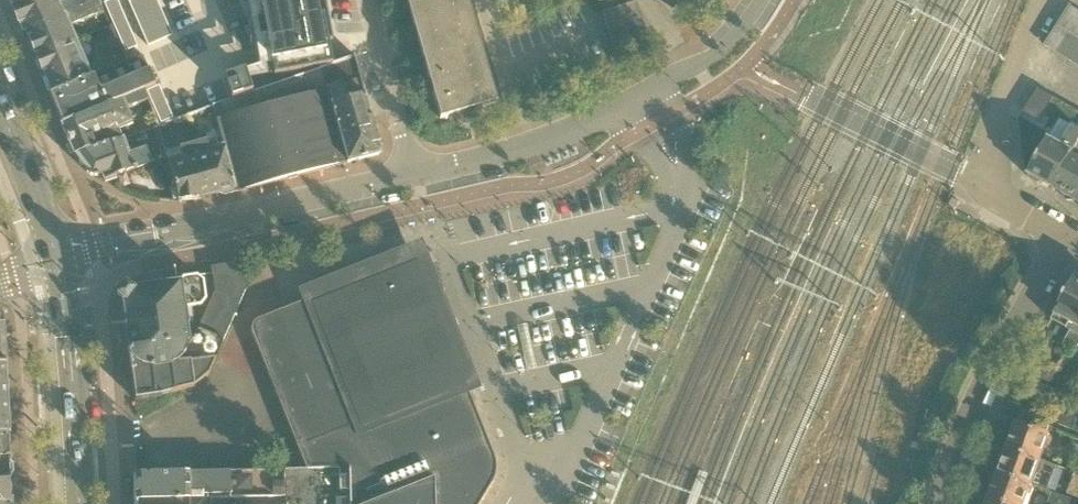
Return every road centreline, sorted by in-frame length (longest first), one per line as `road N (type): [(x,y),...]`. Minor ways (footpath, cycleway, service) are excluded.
road 1 (unclassified): [(59,261),(413,176)]
road 2 (residential): [(939,503),(999,356),(1068,239)]
road 3 (residential): [(1038,0),(993,115),(985,183),(1068,239)]
road 4 (secondary): [(73,503),(59,261)]
road 5 (unclassified): [(413,176),(624,113)]
road 6 (unclassified): [(413,176),(361,0)]
road 7 (unclassified): [(761,0),(696,71),(624,113)]
road 8 (secondary): [(59,261),(0,107)]

